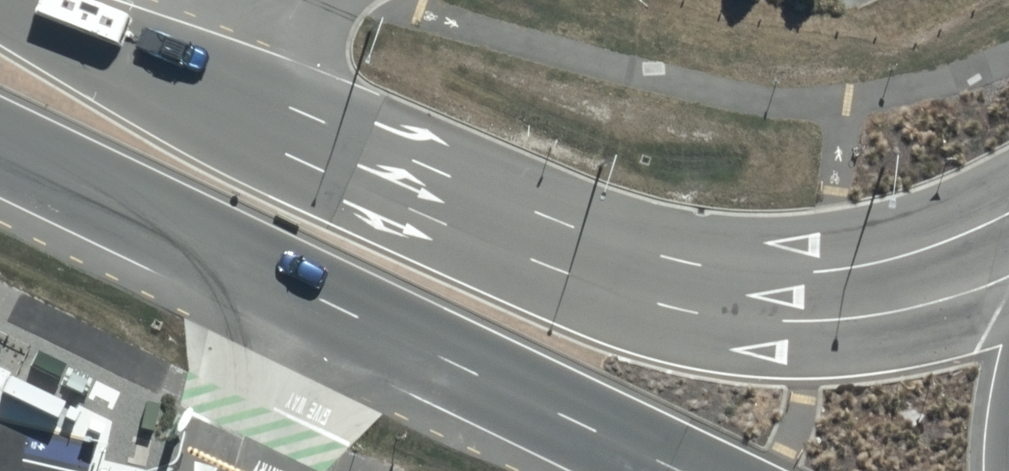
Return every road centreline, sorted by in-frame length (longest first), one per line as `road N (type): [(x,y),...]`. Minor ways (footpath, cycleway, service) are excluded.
road 1 (tertiary): [(0,0),(615,270),(753,298),(818,297),(924,283),(1008,257)]
road 2 (tertiary): [(680,470),(0,144)]

